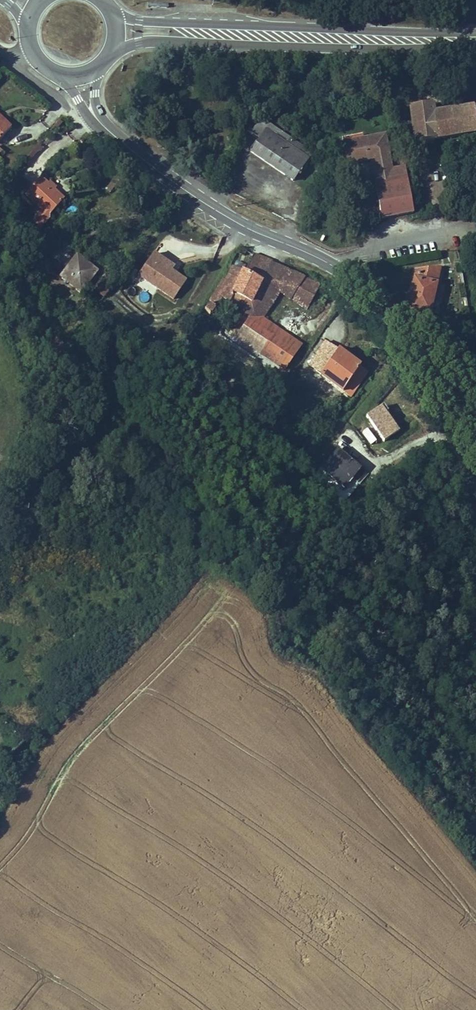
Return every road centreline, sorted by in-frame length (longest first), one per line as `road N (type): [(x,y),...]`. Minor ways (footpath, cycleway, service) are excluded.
road 1 (primary): [(445,39),(140,22),(106,2)]
road 2 (primary): [(114,50),(160,42),(379,49),(445,39)]
road 3 (secondary): [(335,264),(262,237),(117,137)]
road 4 (secondary): [(475,432),(376,294),(335,264)]
road 5 (residential): [(335,264),(465,234),(475,218)]

